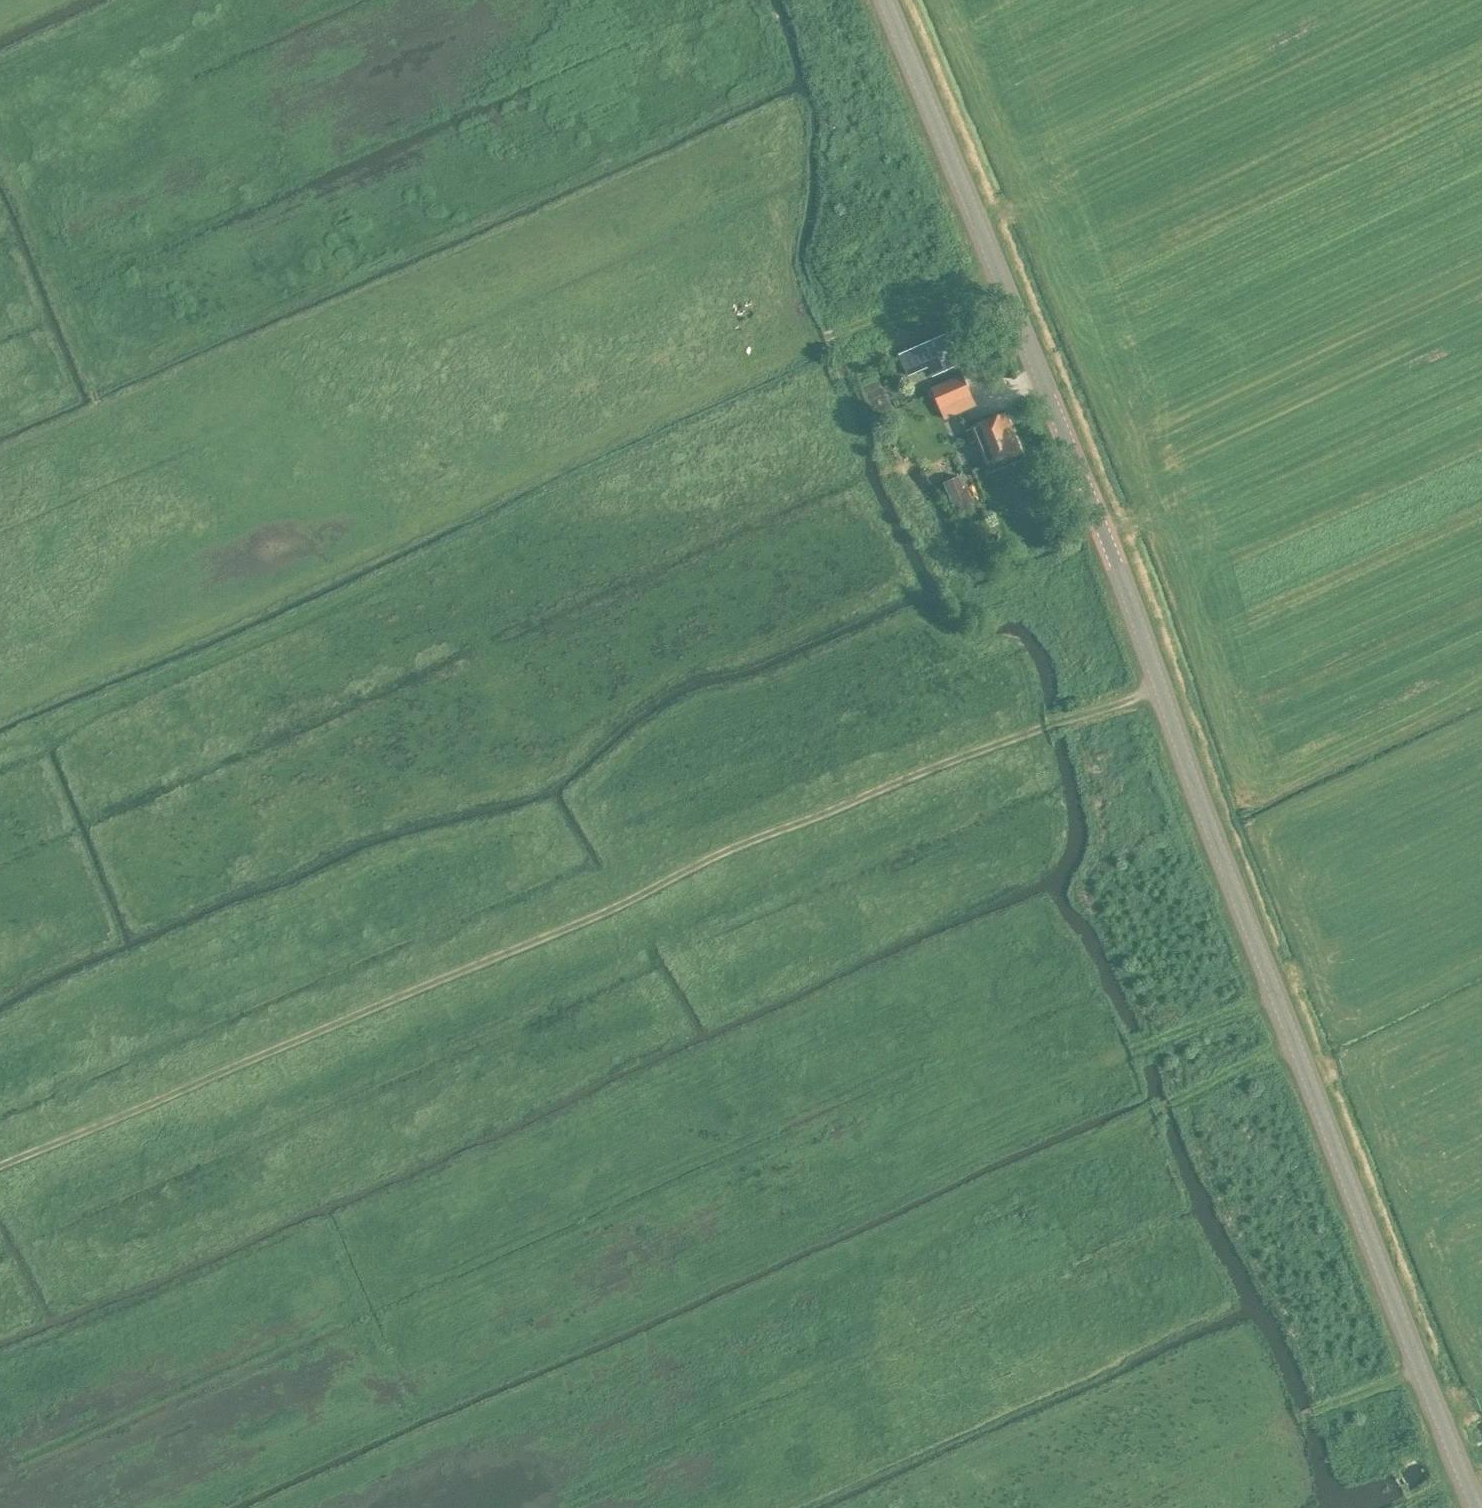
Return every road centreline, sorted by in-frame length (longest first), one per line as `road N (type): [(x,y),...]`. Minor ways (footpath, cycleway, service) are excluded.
road 1 (tertiary): [(1479,1507),(886,0)]
road 2 (track): [(1160,690),(1049,725),(0,1166)]

